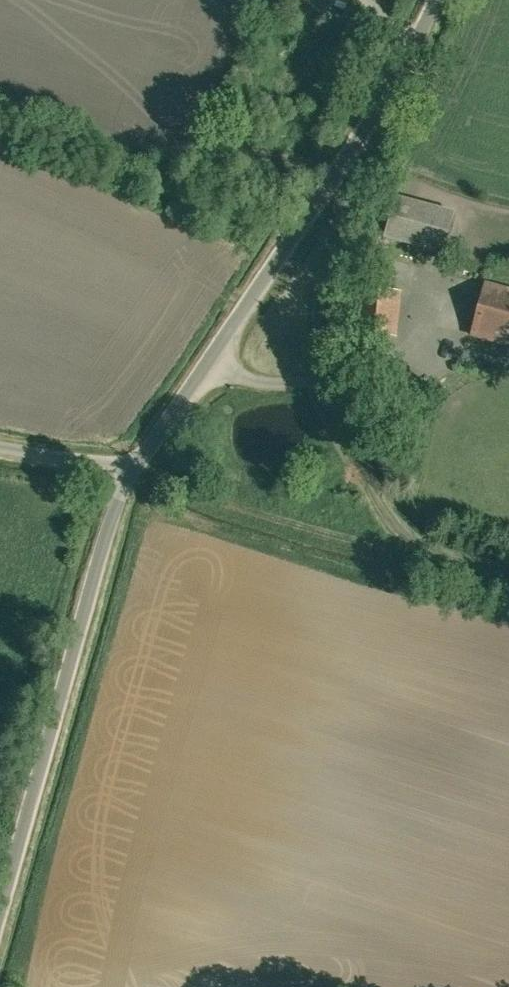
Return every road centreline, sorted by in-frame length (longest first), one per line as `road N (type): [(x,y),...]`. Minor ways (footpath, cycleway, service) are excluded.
road 1 (unclassified): [(206,365),(133,469),(0,938)]
road 2 (unclassified): [(432,0),(353,143),(206,365)]
road 3 (track): [(326,386),(386,524),(447,566),(508,583)]
road 4 (unclassified): [(206,365),(249,388),(326,386)]

